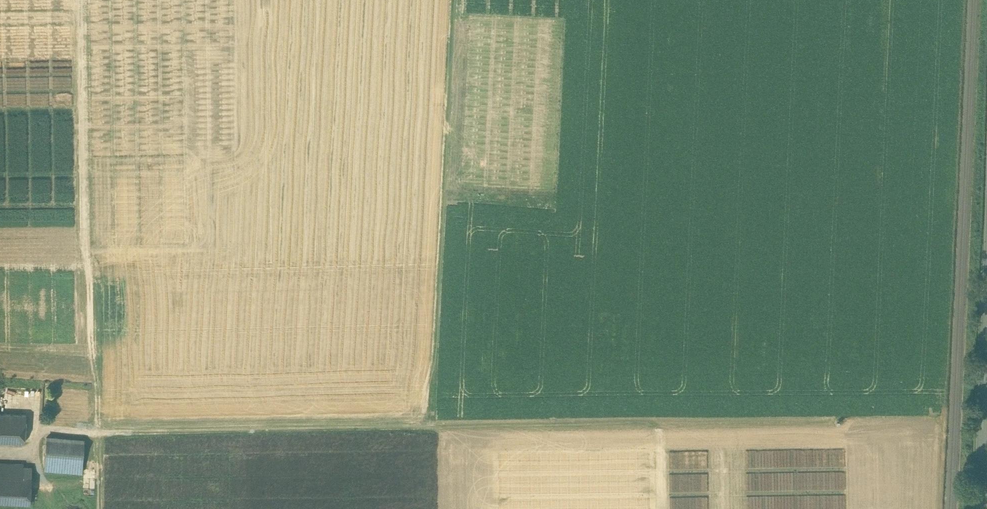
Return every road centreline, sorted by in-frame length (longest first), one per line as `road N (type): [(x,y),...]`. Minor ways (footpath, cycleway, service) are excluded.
road 1 (tertiary): [(977,508),(986,232)]

